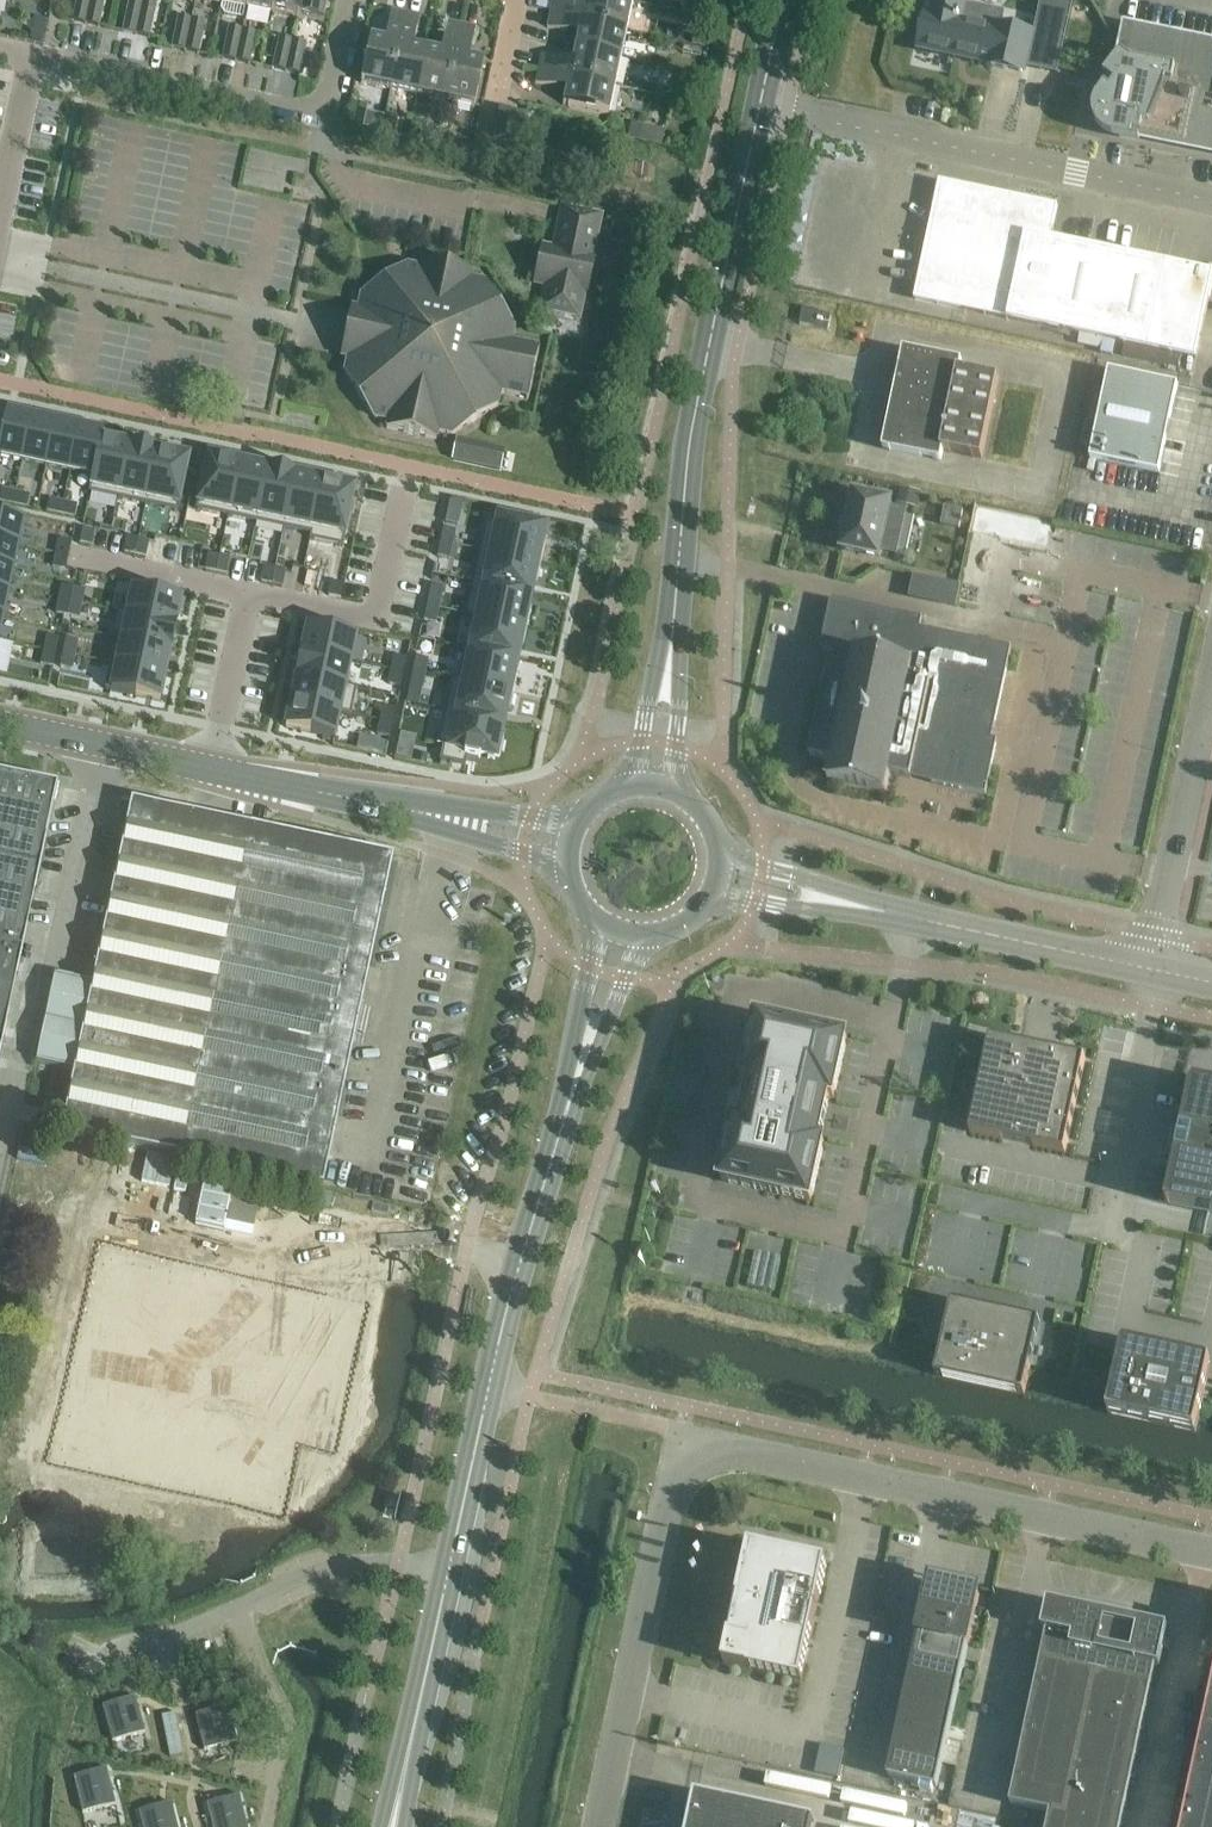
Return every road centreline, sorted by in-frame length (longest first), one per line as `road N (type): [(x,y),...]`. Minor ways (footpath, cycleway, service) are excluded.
road 1 (residential): [(12,1463),(68,1195),(303,1242),(339,1220),(521,1262)]
road 2 (secondary): [(671,644),(696,406),(783,0)]
road 3 (unclassified): [(1211,1554),(682,1440)]
road 4 (residential): [(210,772),(248,595),(375,623),(405,489)]
road 5 (residential): [(33,57),(325,120),(351,0)]
road 6 (unclassified): [(0,1137),(39,955),(66,916),(100,749)]
road 7 (unclassified): [(596,1826),(682,1440)]
road 8 (residential): [(448,1575),(375,1563),(336,1568),(191,1632),(115,1651),(91,1675)]
road 9 (secondary): [(448,1575),(521,1262)]
road 10 (unclassified): [(1151,971),(1211,675)]
road 11 (unclassified): [(885,913),(1151,971)]
road 12 (residential): [(1103,1232),(1151,1007),(1151,971)]
road 13 (tertiary): [(422,814),(210,772)]
road 14 (secondary): [(594,922),(565,1120)]
road 15 (secondary): [(565,1120),(640,938)]
road 16 (unclassified): [(707,901),(885,913)]
road 17 (unclassified): [(885,913),(718,859)]
road 18 (secondary): [(412,1738),(448,1575)]
road 19 (residential): [(33,57),(0,211)]
road 20 (tertiary): [(575,824),(422,814)]
road 21 (tertiary): [(422,814),(565,865)]
road 22 (secondary): [(676,794),(671,644)]
road 23 (secondary): [(521,1262),(565,1120)]
road 24 (secondary): [(671,644),(632,787)]

